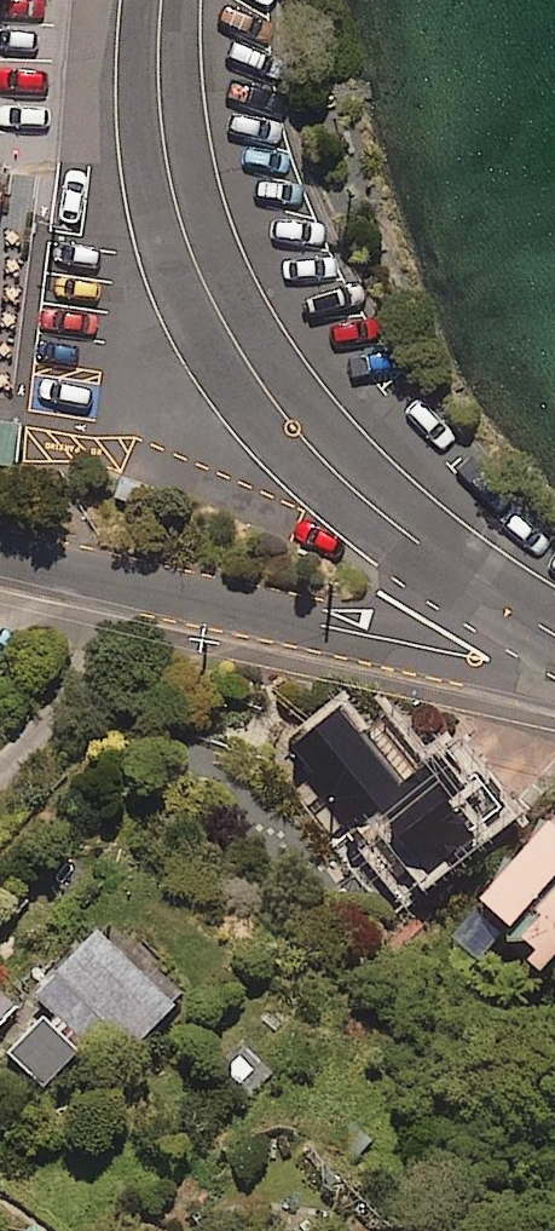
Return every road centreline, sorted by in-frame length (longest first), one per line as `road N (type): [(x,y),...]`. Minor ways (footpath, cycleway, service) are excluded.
road 1 (secondary): [(504,607),(378,515),(296,433),(238,351),(189,256),(165,169),(155,97),(158,0)]
road 2 (residential): [(0,552),(388,634),(441,631),(504,607)]

